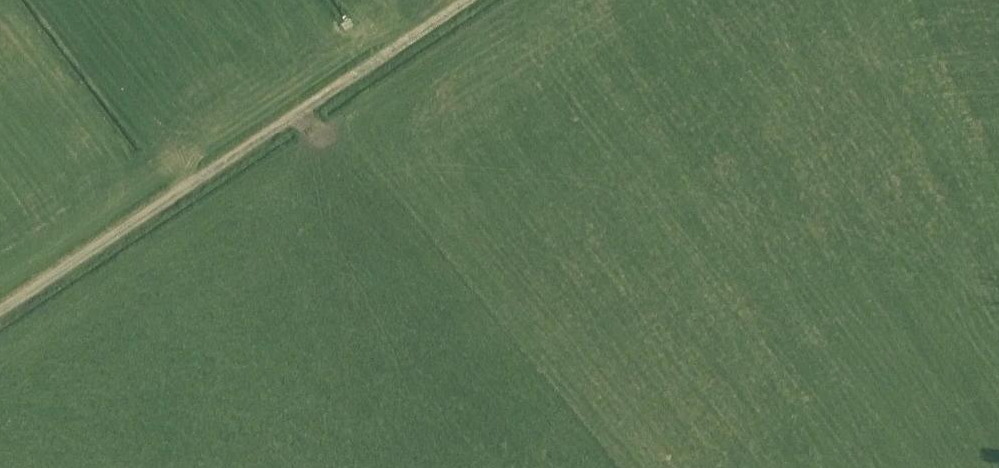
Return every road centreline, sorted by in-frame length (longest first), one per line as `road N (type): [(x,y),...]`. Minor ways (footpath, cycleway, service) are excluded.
road 1 (track): [(0,310),(465,0)]

